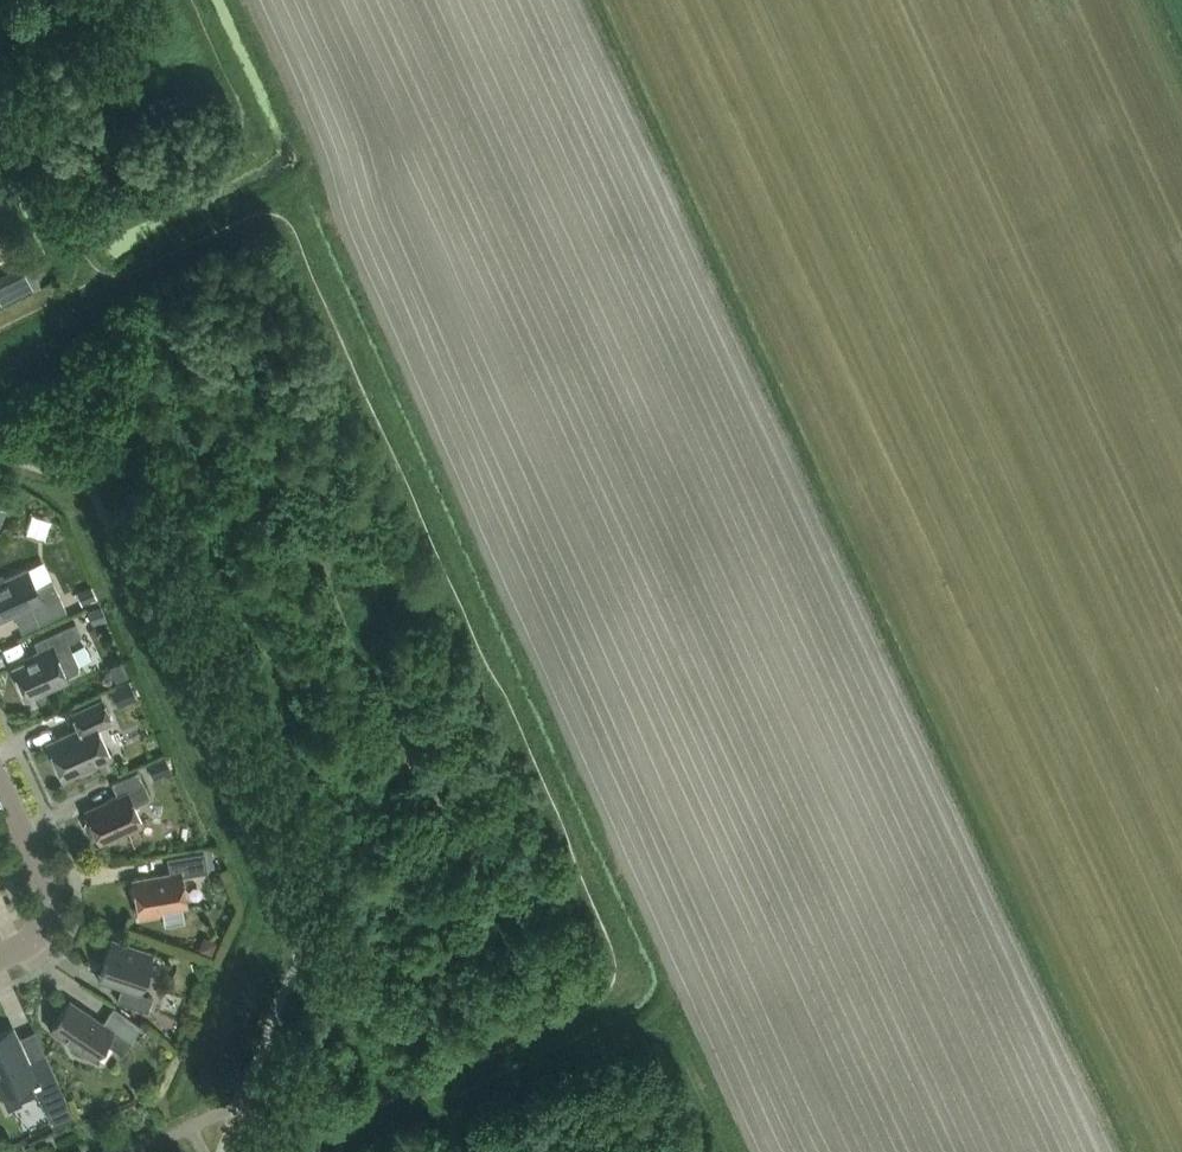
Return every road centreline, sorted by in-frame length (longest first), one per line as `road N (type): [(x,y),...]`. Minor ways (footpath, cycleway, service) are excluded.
road 1 (residential): [(0,962),(22,951),(47,916),(42,887),(0,798)]

